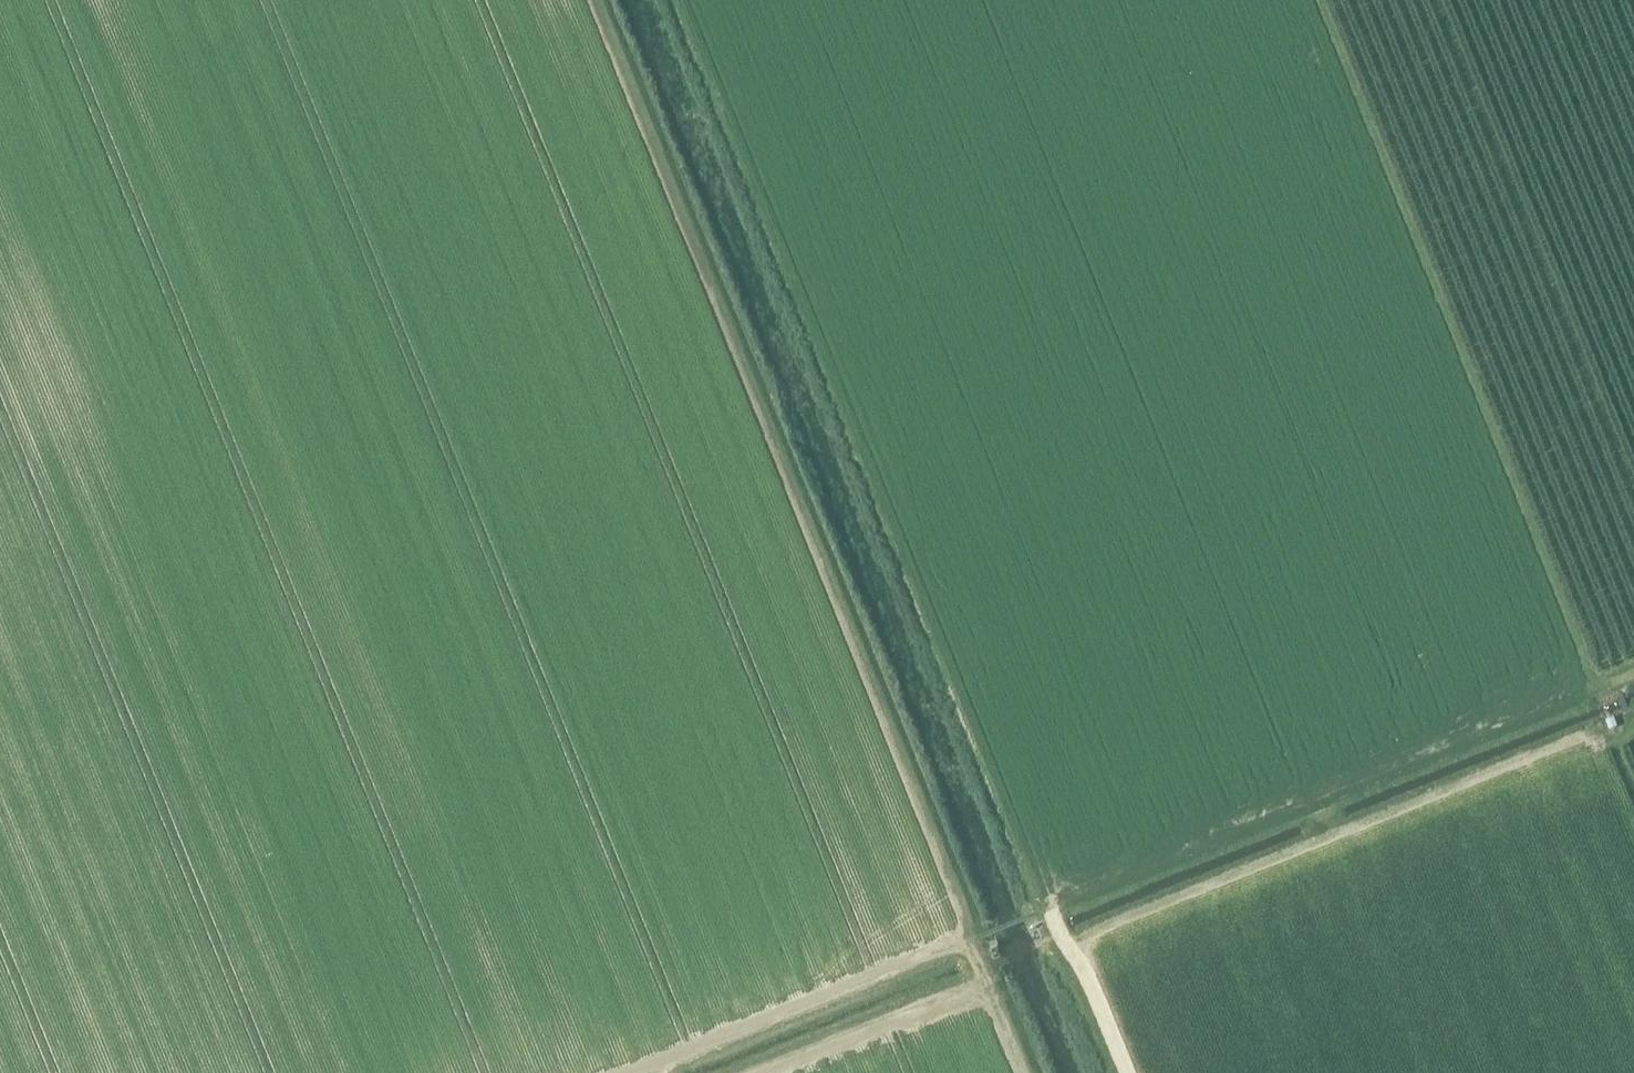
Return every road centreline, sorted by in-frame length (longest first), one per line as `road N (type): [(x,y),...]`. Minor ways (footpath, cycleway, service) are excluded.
road 1 (track): [(1126,1072),(1074,945)]

